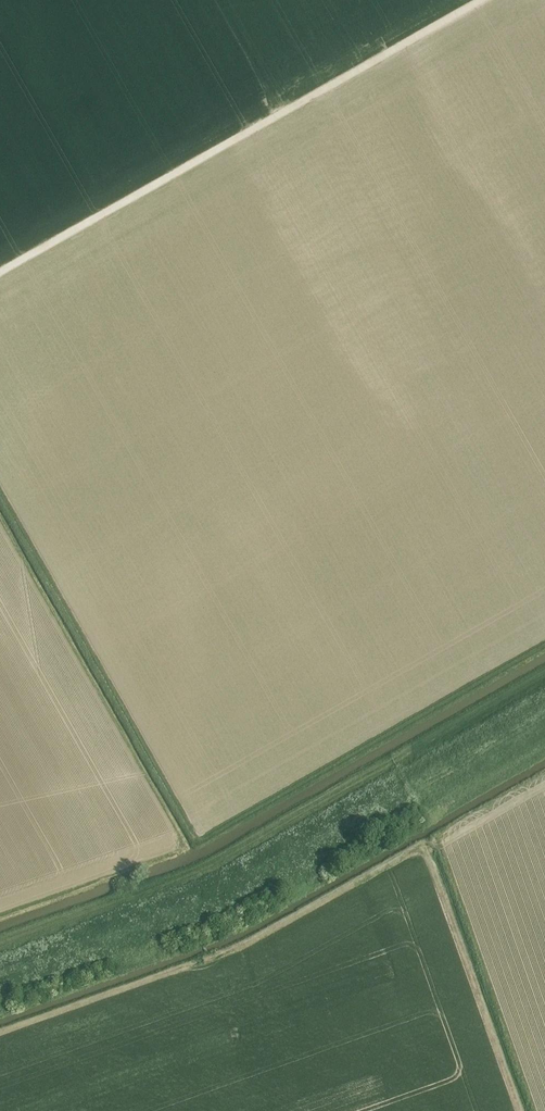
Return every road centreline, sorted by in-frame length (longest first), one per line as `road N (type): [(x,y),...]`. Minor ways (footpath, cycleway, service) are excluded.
road 1 (track): [(544,677),(217,868),(0,945)]
road 2 (track): [(0,272),(480,0)]

